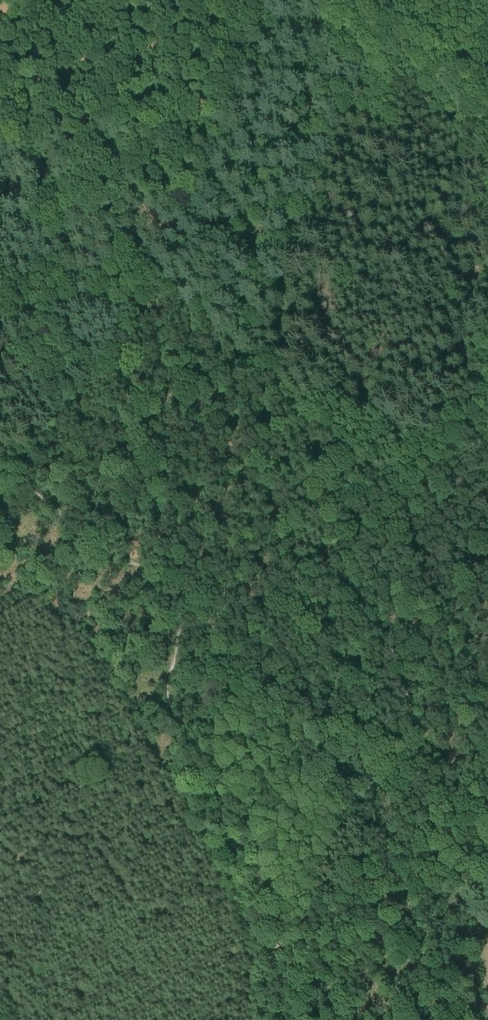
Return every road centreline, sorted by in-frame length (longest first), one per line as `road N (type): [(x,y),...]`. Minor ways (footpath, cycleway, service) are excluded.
road 1 (track): [(403,502),(0,131)]
road 2 (track): [(256,672),(305,721),(367,760),(407,862),(465,930),(479,1019)]
road 3 (track): [(158,277),(262,0)]
road 4 (track): [(0,472),(98,545),(184,593)]

